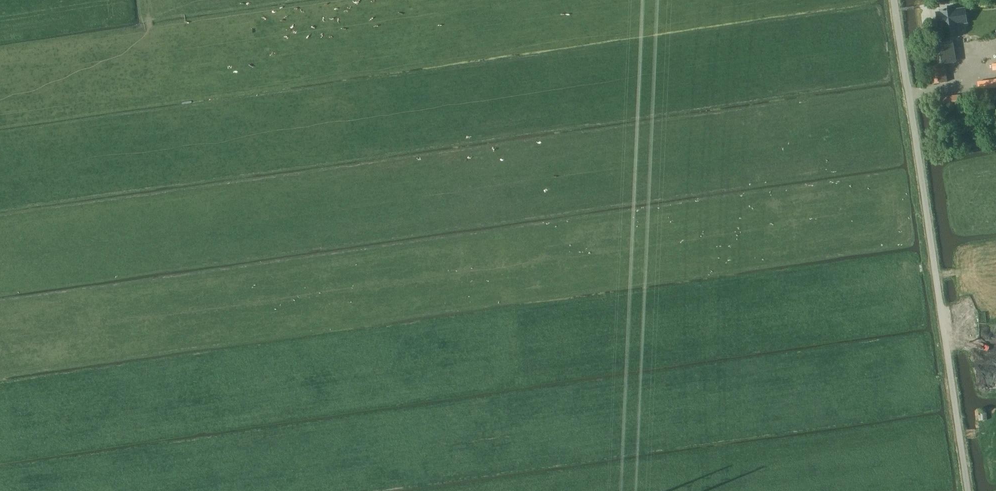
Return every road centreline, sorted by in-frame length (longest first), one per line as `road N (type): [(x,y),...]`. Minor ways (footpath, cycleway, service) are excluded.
road 1 (unclassified): [(968,490),(894,0)]

